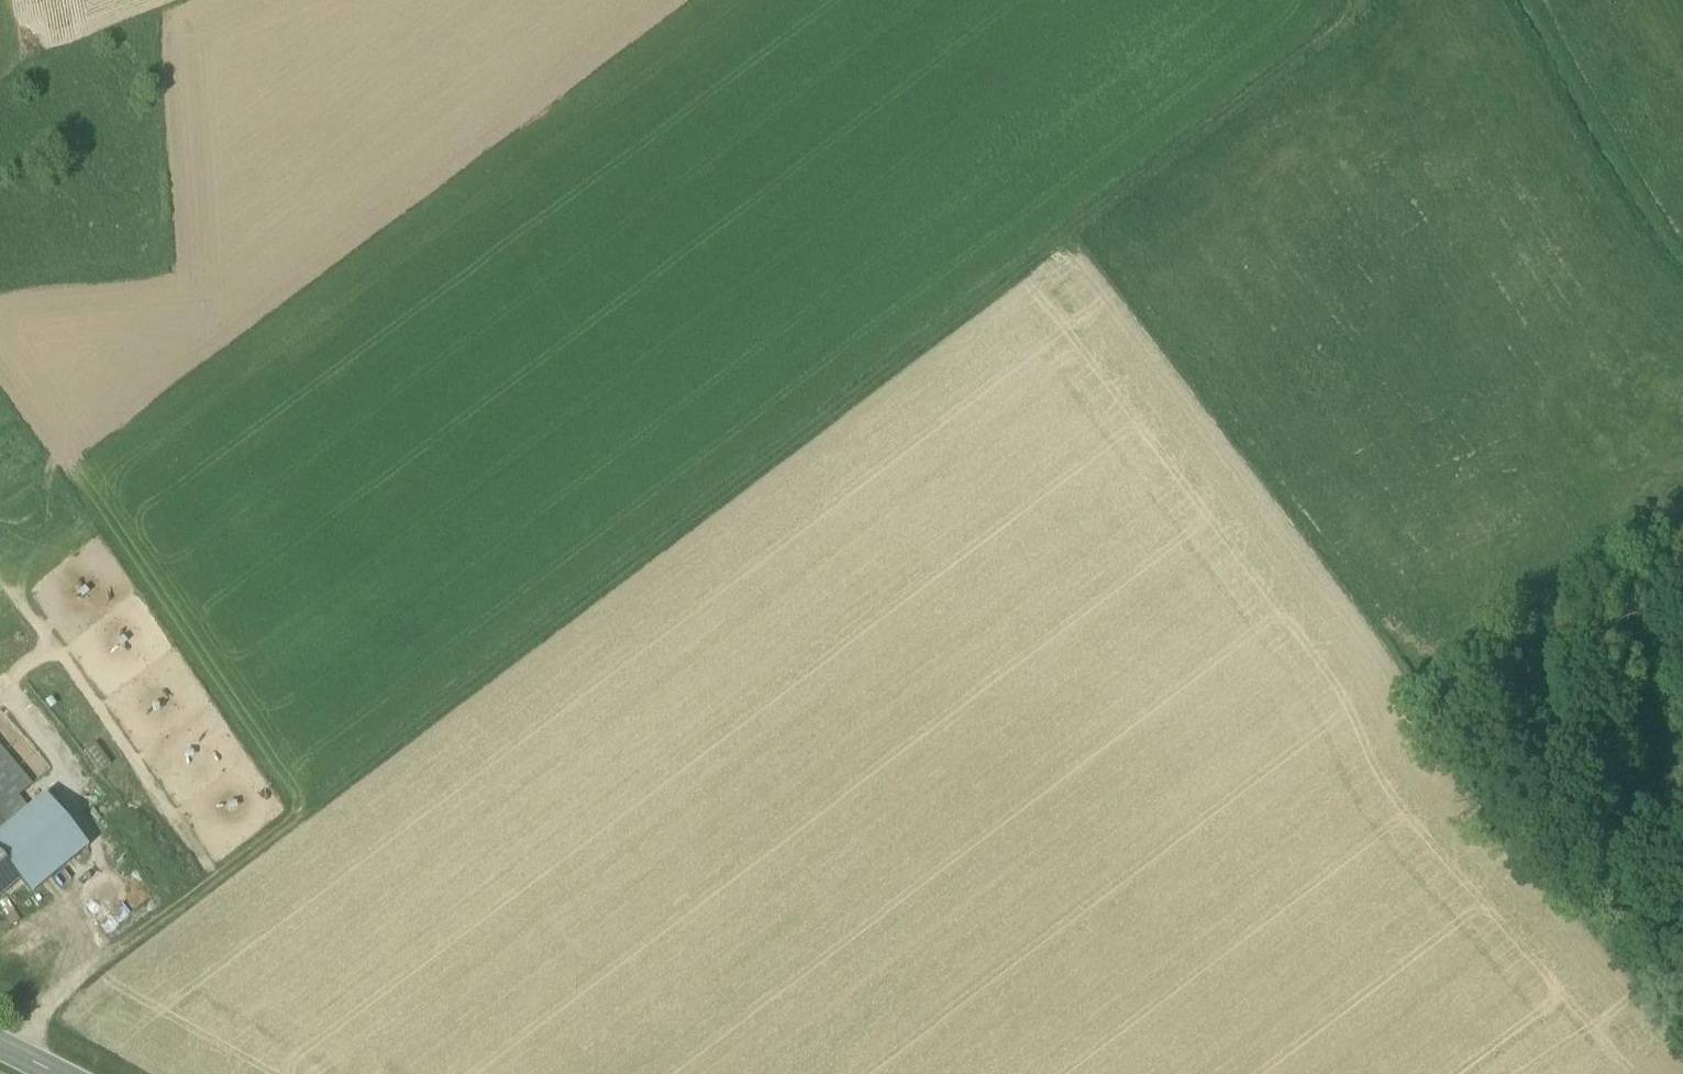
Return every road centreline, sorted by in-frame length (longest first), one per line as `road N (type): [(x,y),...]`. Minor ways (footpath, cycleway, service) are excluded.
road 1 (track): [(31,1061),(42,1015),(70,974),(115,953),(1356,18),(1349,0)]

